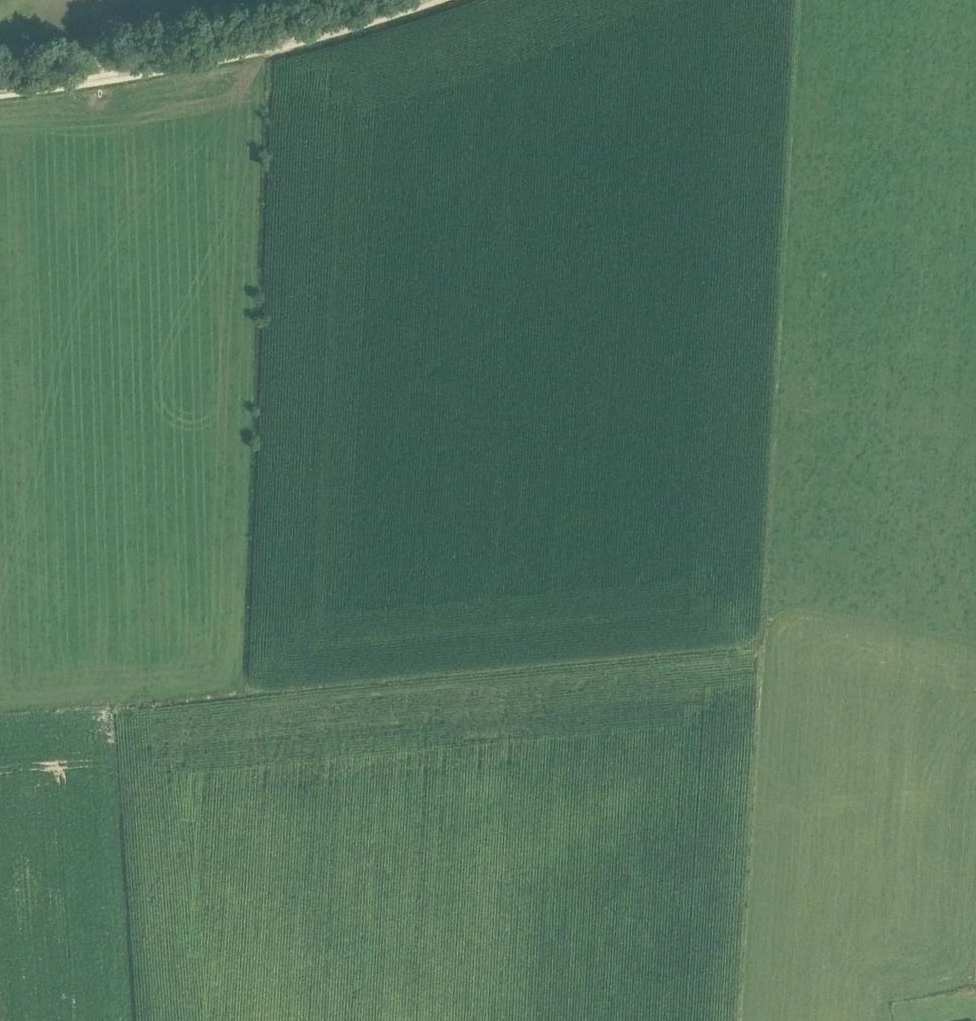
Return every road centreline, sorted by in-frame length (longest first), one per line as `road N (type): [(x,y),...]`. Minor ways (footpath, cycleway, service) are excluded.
road 1 (track): [(0,94),(339,32),(426,0)]

